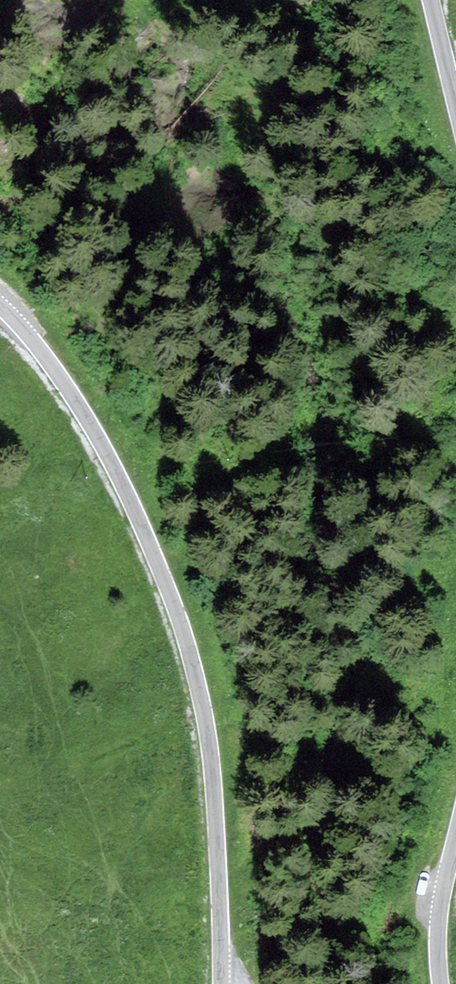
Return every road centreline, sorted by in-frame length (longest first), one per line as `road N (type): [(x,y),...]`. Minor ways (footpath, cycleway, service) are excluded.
road 1 (unclassified): [(221,983),(212,762),(178,616),(97,435),(0,306)]
road 2 (unclassified): [(455,839),(441,907),(441,983)]

